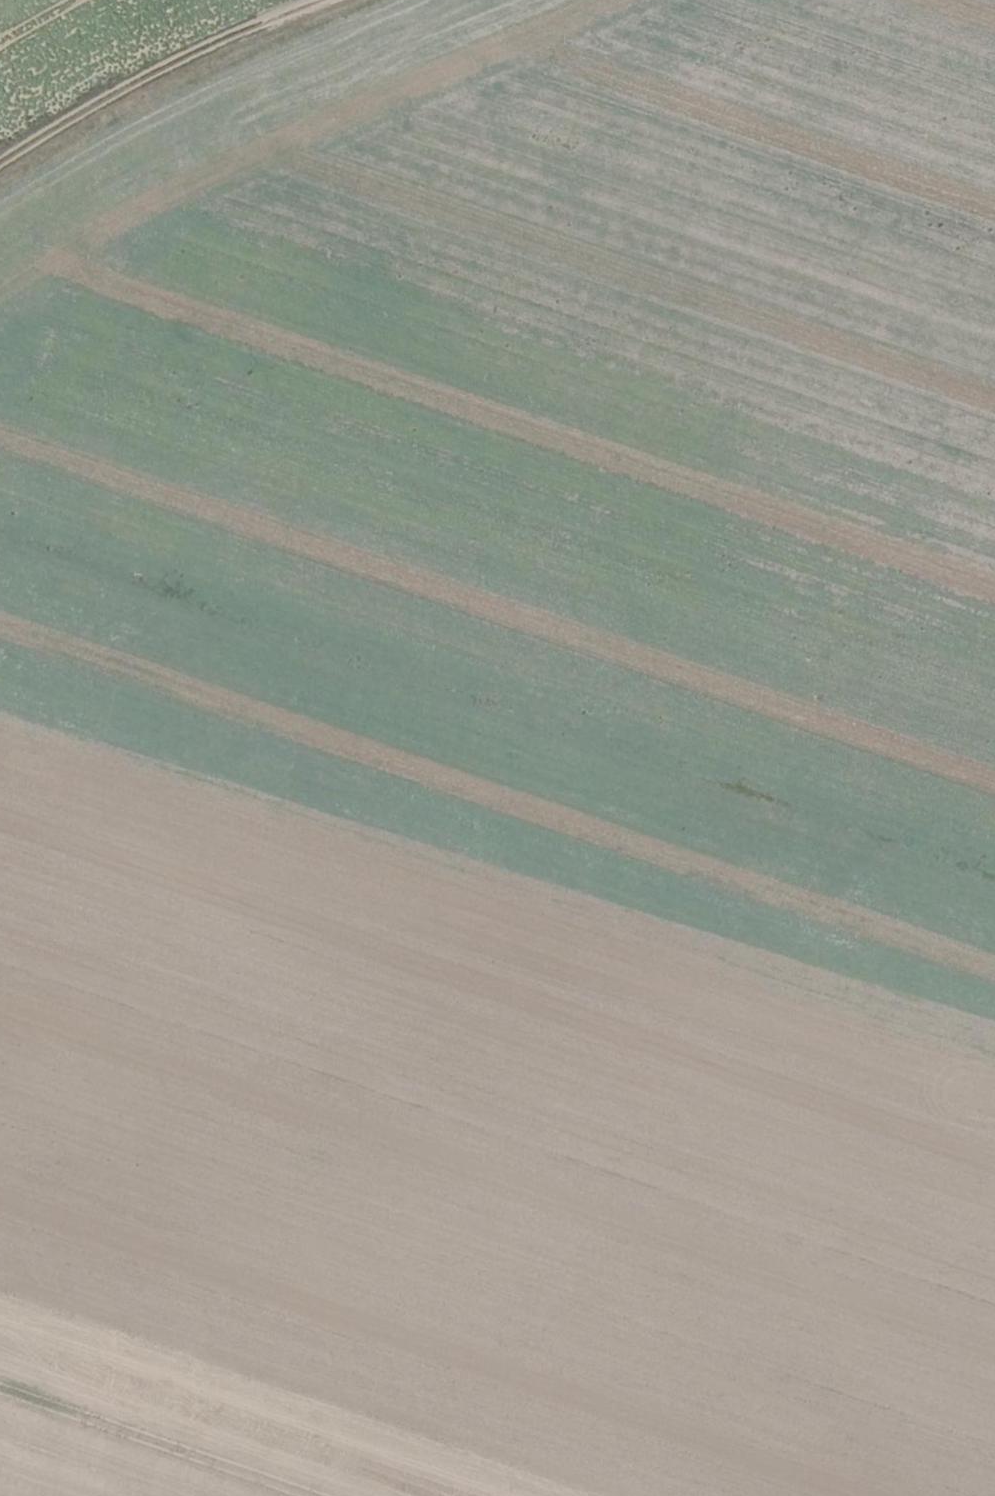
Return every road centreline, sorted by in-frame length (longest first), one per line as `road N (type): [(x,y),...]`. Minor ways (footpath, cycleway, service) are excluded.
road 1 (track): [(322,0),(69,127),(0,173)]

